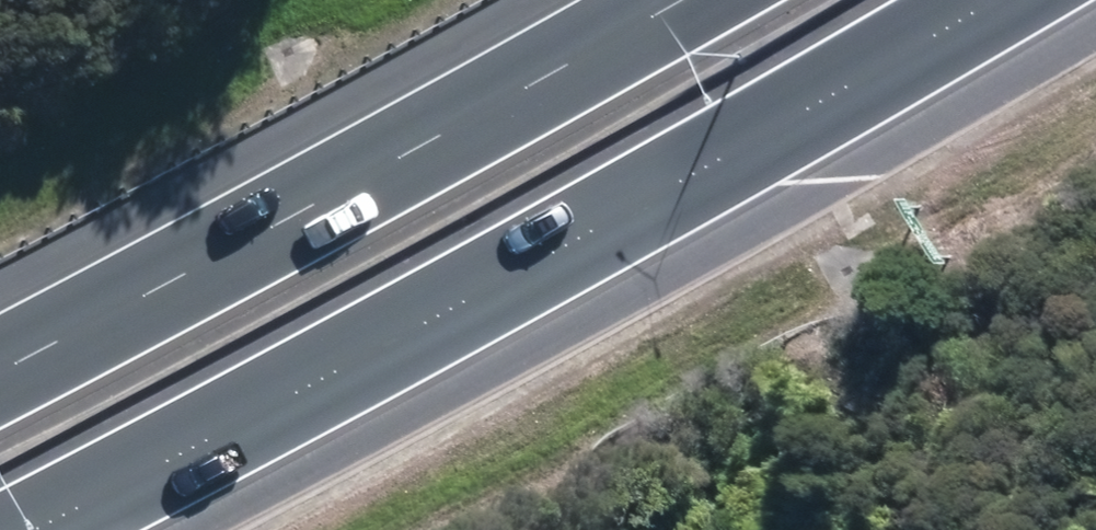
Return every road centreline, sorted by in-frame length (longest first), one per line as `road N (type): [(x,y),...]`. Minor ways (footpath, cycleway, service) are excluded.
road 1 (motorway): [(966,0),(383,344),(14,529)]
road 2 (motorway): [(0,352),(672,0)]

